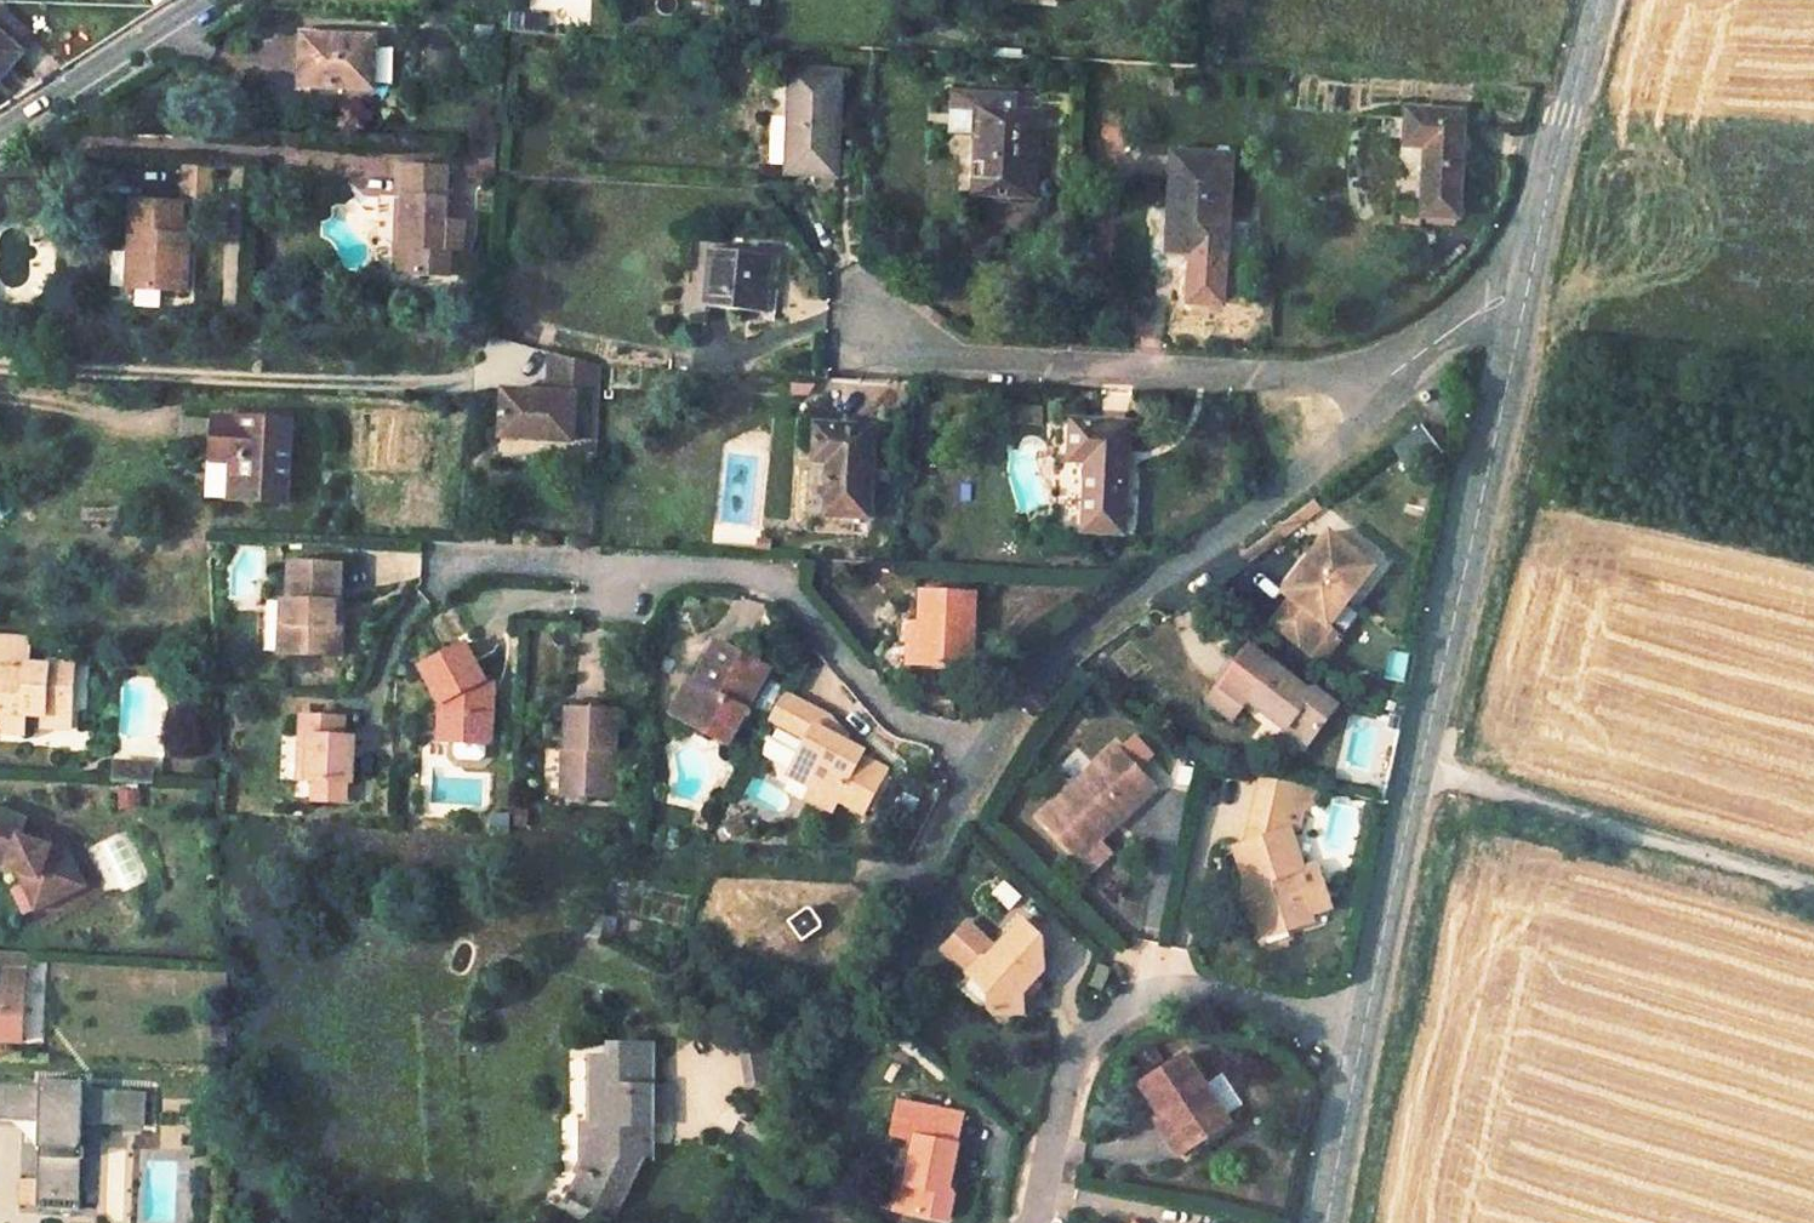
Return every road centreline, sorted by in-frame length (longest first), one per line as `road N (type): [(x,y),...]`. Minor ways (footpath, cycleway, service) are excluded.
road 1 (residential): [(1526,293),(1369,1027)]
road 2 (residential): [(986,748),(898,720),(778,586),(610,570),(484,570),(439,586)]
road 3 (residential): [(1390,372),(1355,431),(1127,594),(1051,660),(986,748)]
road 4 (residential): [(986,748),(744,1222)]
road 5 (residential): [(1390,372),(1183,378),(958,370),(874,346)]
road 6 (residential): [(1032,1222),(1074,1065),(1094,1024),(1167,988),(1369,1027)]
road 7 (track): [(1424,770),(1813,890)]
road 8 (residential): [(1603,0),(1526,293)]
road 9 (residential): [(0,132),(206,0)]
road 10 (residential): [(1369,1027),(1327,1222)]
road 11 (residential): [(1526,293),(1488,305),(1390,372)]

